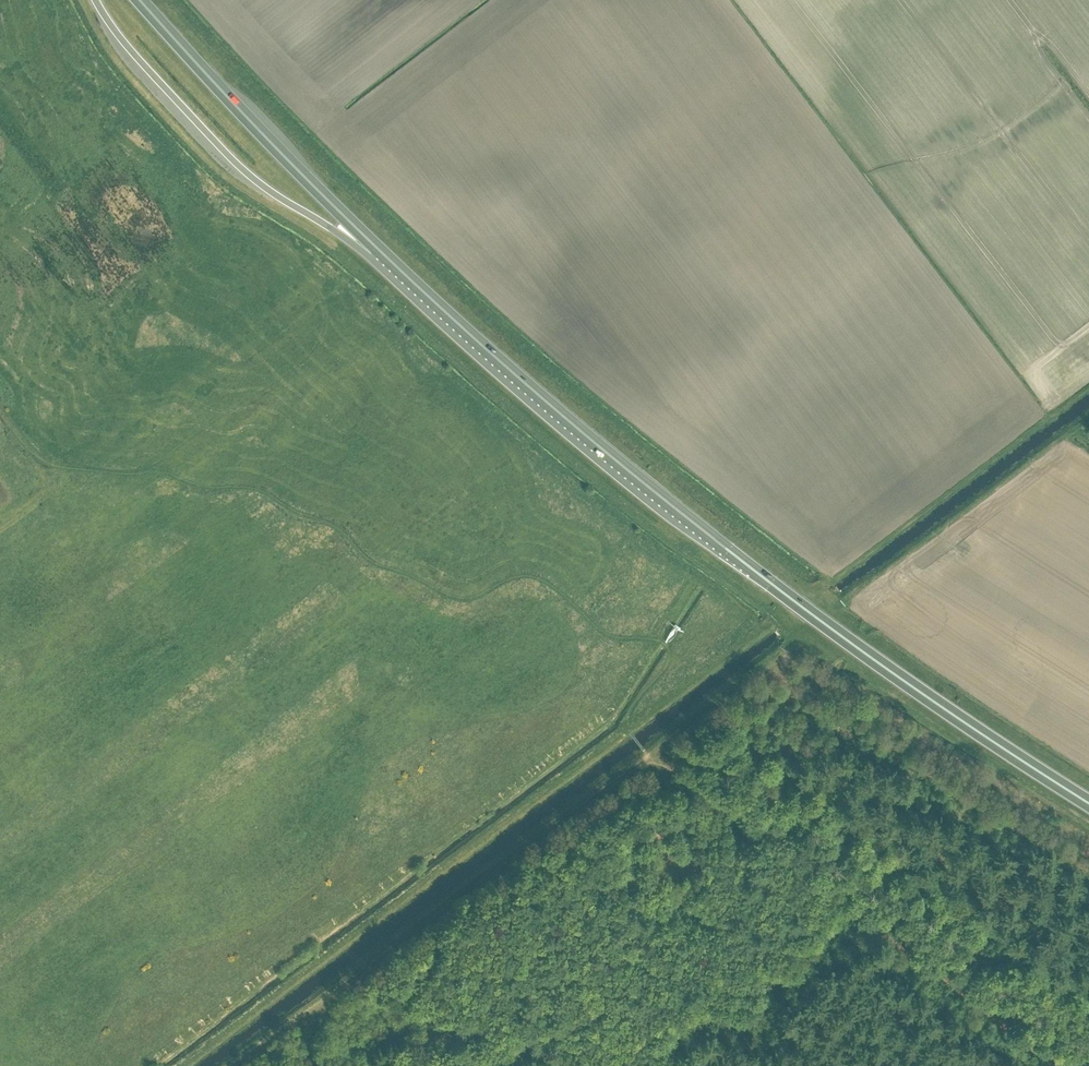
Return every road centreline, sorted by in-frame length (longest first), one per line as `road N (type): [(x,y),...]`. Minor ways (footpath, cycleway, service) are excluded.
road 1 (trunk): [(1088,802),(921,692),(696,523),(391,261)]
road 2 (track): [(306,1010),(782,655)]
road 3 (track): [(1042,1065),(644,759)]
road 4 (trunk): [(391,261),(141,0)]
road 5 (track): [(0,530),(48,495),(0,431)]

